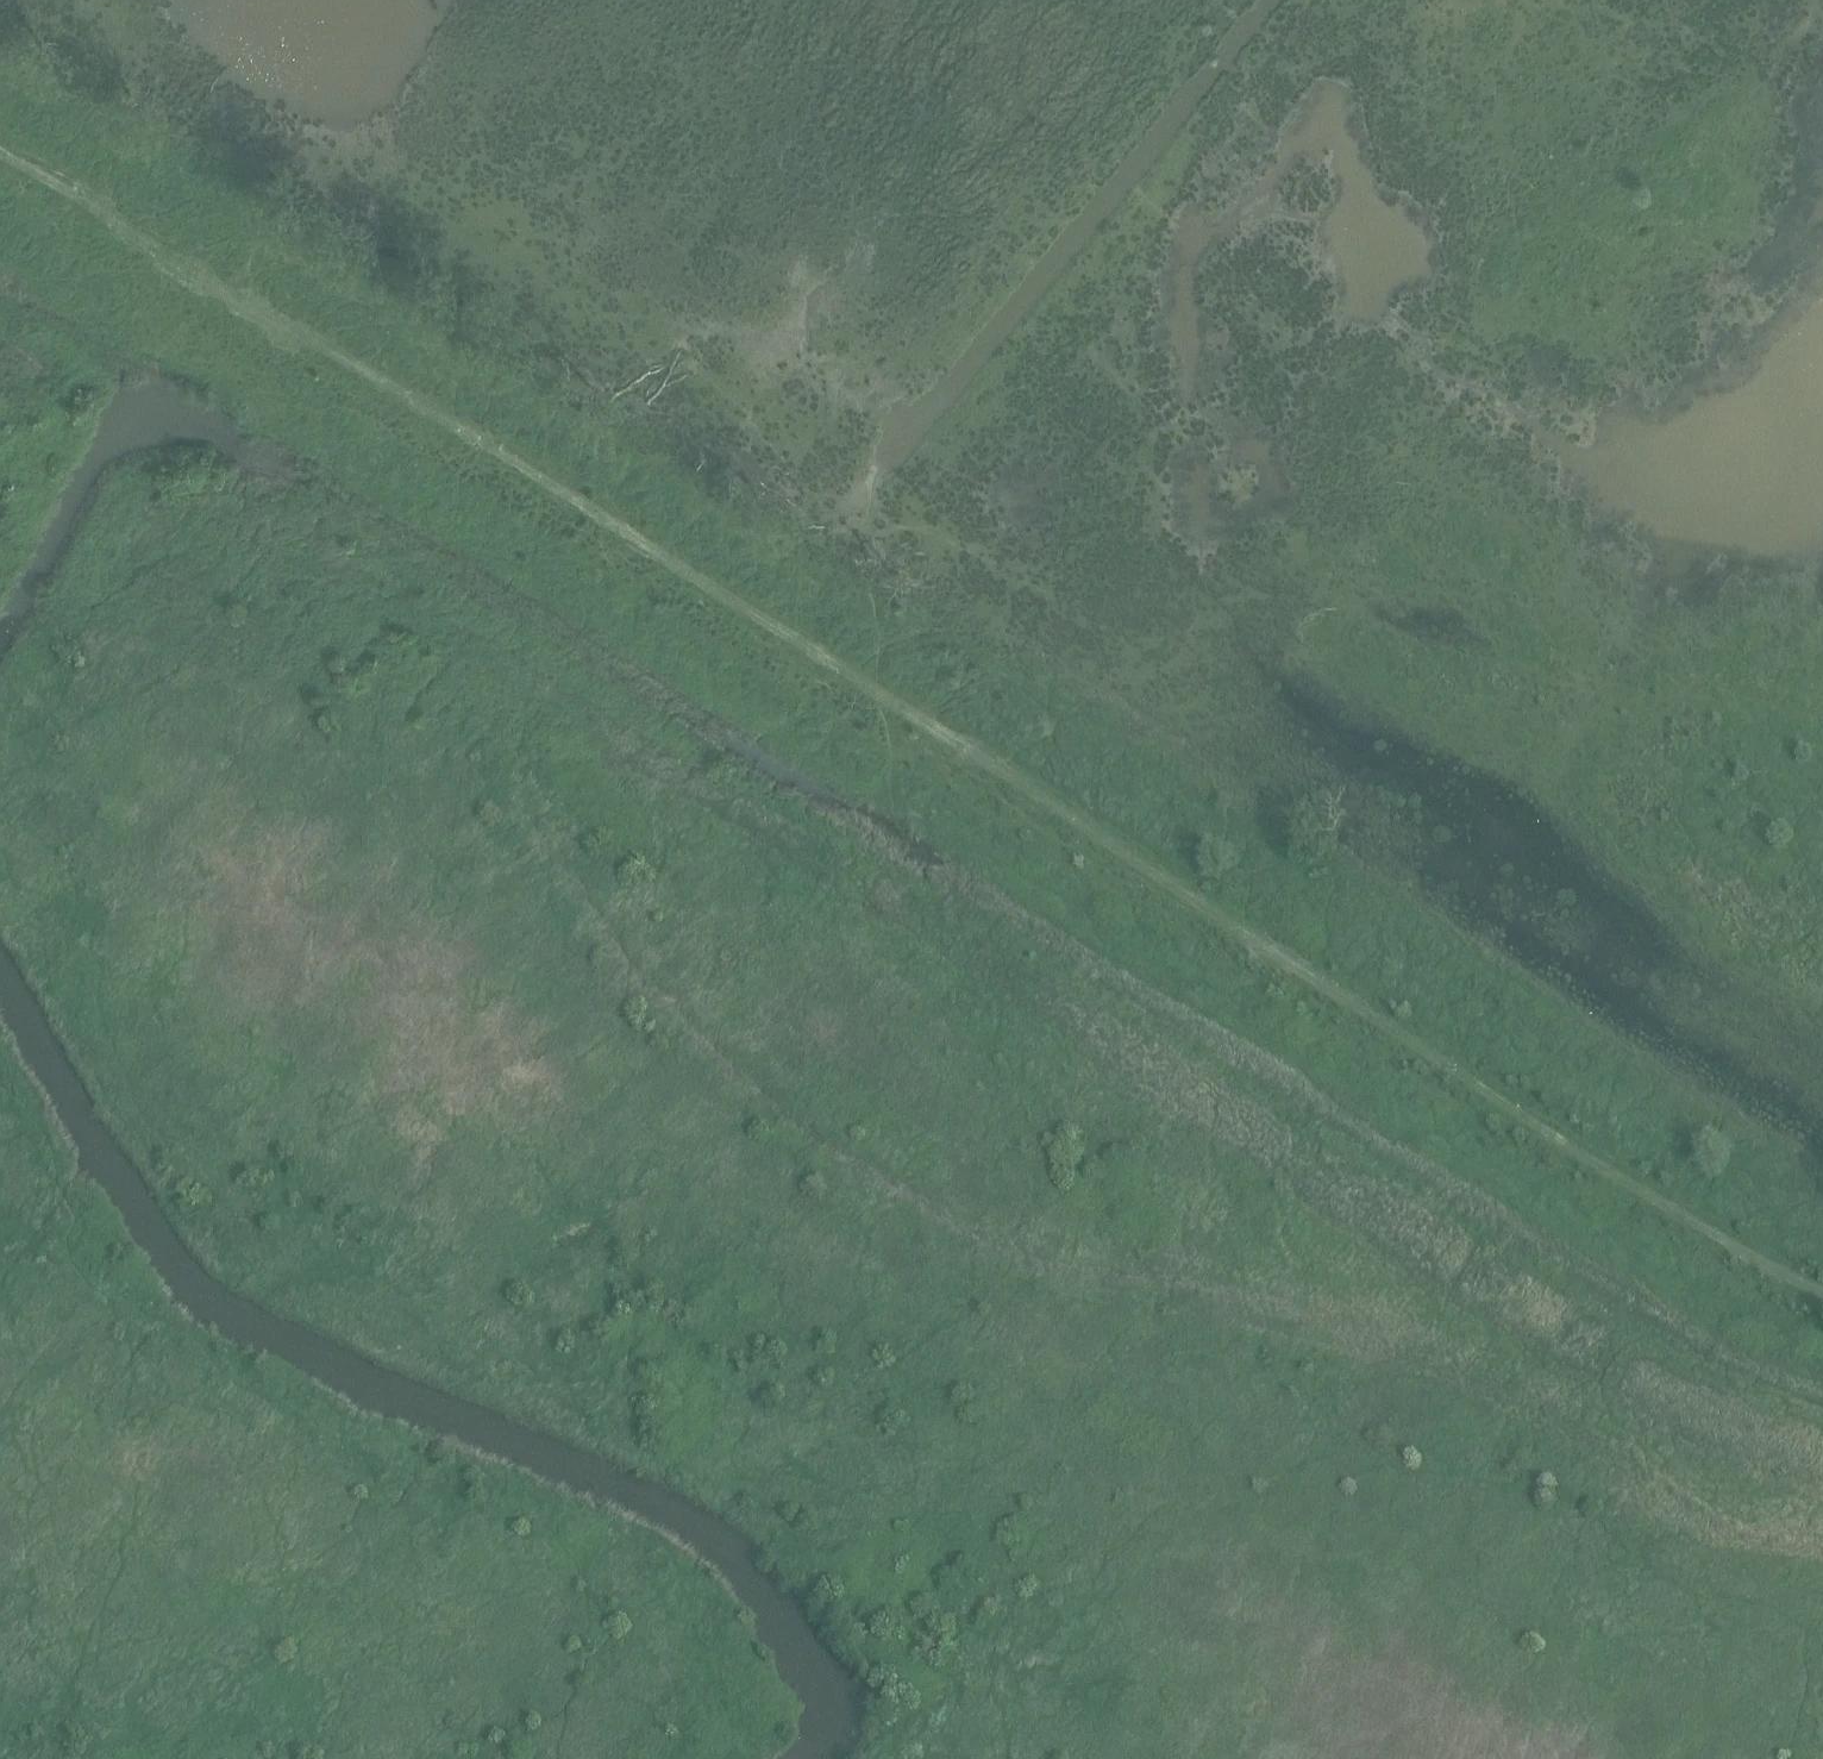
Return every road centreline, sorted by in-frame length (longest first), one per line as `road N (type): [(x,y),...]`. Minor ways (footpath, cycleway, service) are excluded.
road 1 (track): [(0,152),(558,491),(1768,1269),(1822,1291)]

